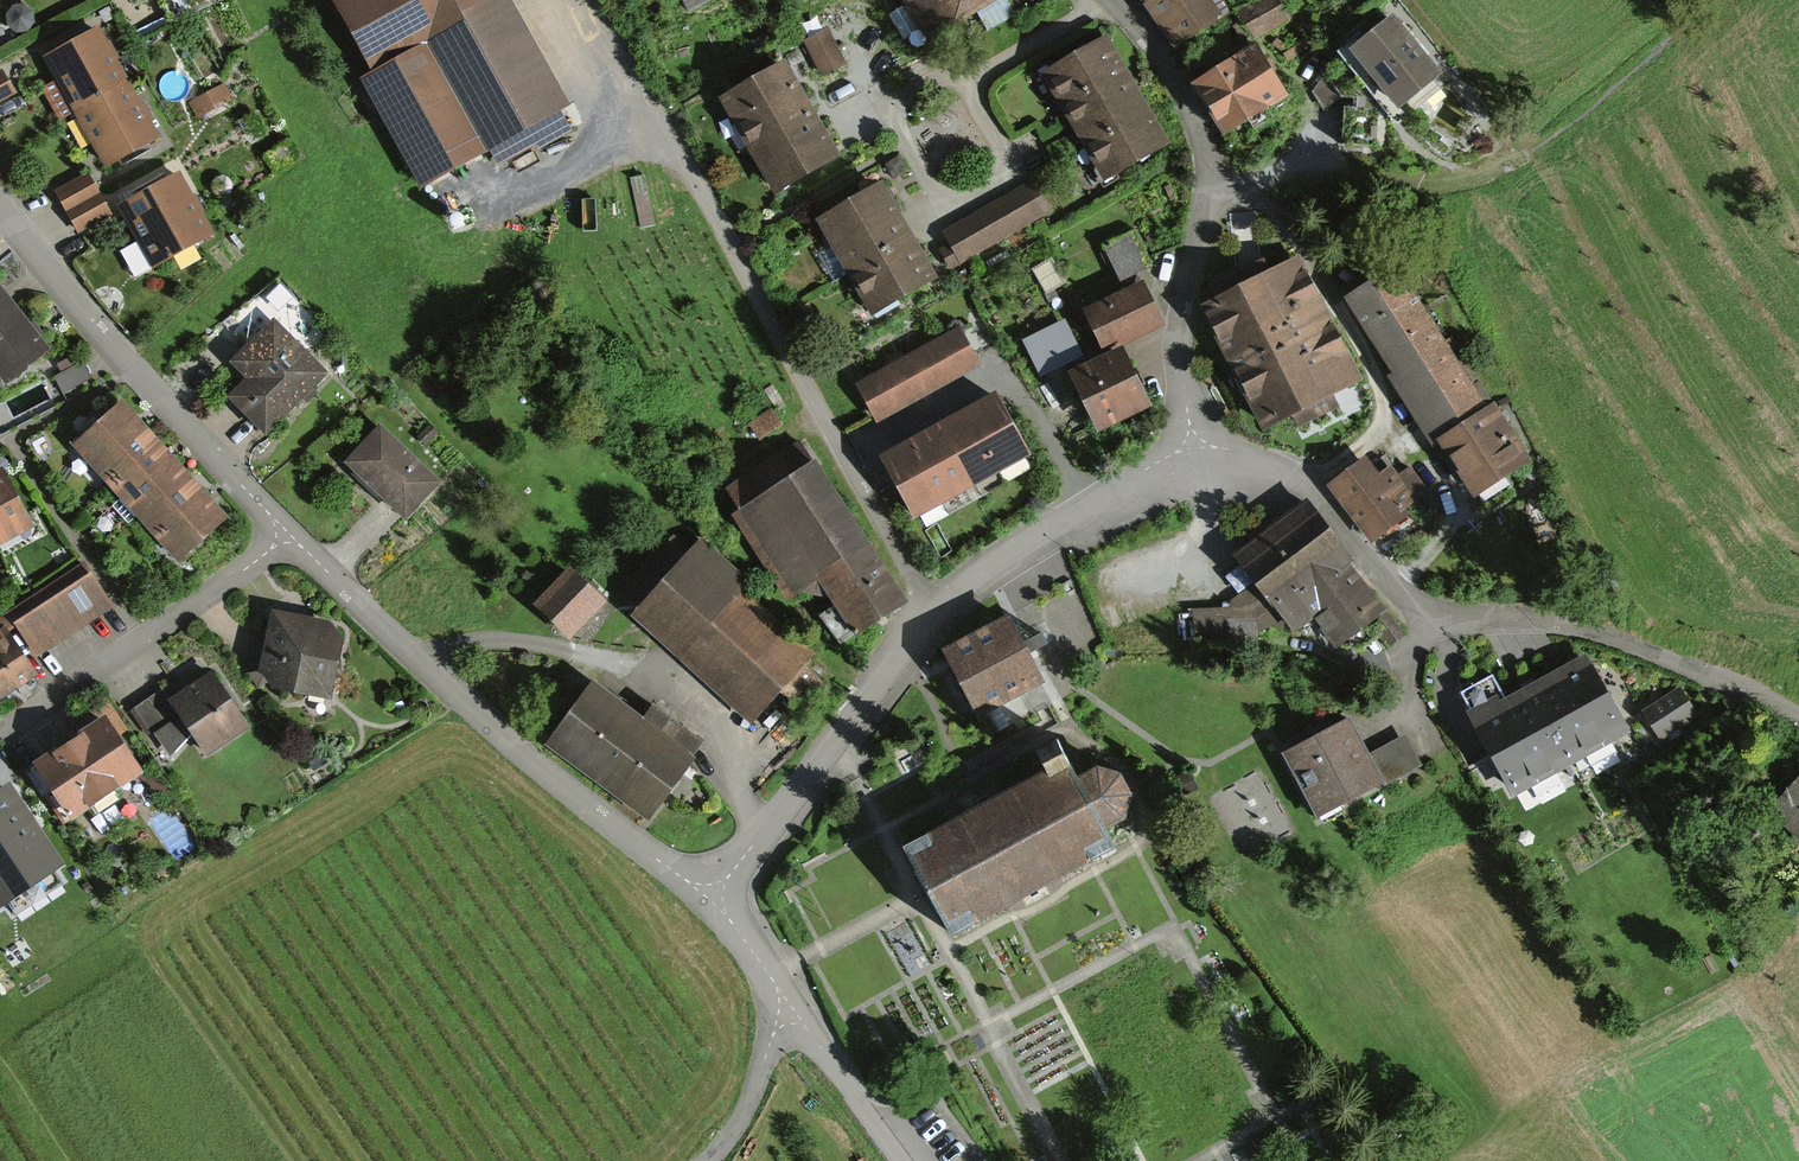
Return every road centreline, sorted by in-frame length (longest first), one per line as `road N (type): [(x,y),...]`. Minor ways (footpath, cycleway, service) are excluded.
road 1 (residential): [(577,0),(662,122),(811,408),(936,619)]
road 2 (residential): [(1192,443),(1260,461),(1305,485),(1419,610),(1554,622),(1757,690),(1798,712)]
road 3 (residential): [(287,534),(602,820),(703,898)]
road 4 (residential): [(1113,0),(1161,57),(1204,151),(1207,192),(1178,342),(1192,443)]
road 5 (residential): [(0,212),(287,534)]
road 6 (residential): [(936,619),(703,898)]
road 7 (residential): [(287,534),(145,639),(0,730)]
road 8 (residential): [(966,86),(928,67),(910,72),(897,84),(892,111),(900,144),(933,189),(954,200),(982,194),(997,179),(999,151),(989,126)]
road 9 (residential): [(1192,443),(1023,550),(936,619)]
road 10 (residential): [(775,1001),(895,1160)]
road 11 (residential): [(706,1160),(761,1073),(775,1001)]
road 12 (residential): [(1100,0),(966,86)]
road 13 (residential): [(703,898),(738,938),(775,1001)]

